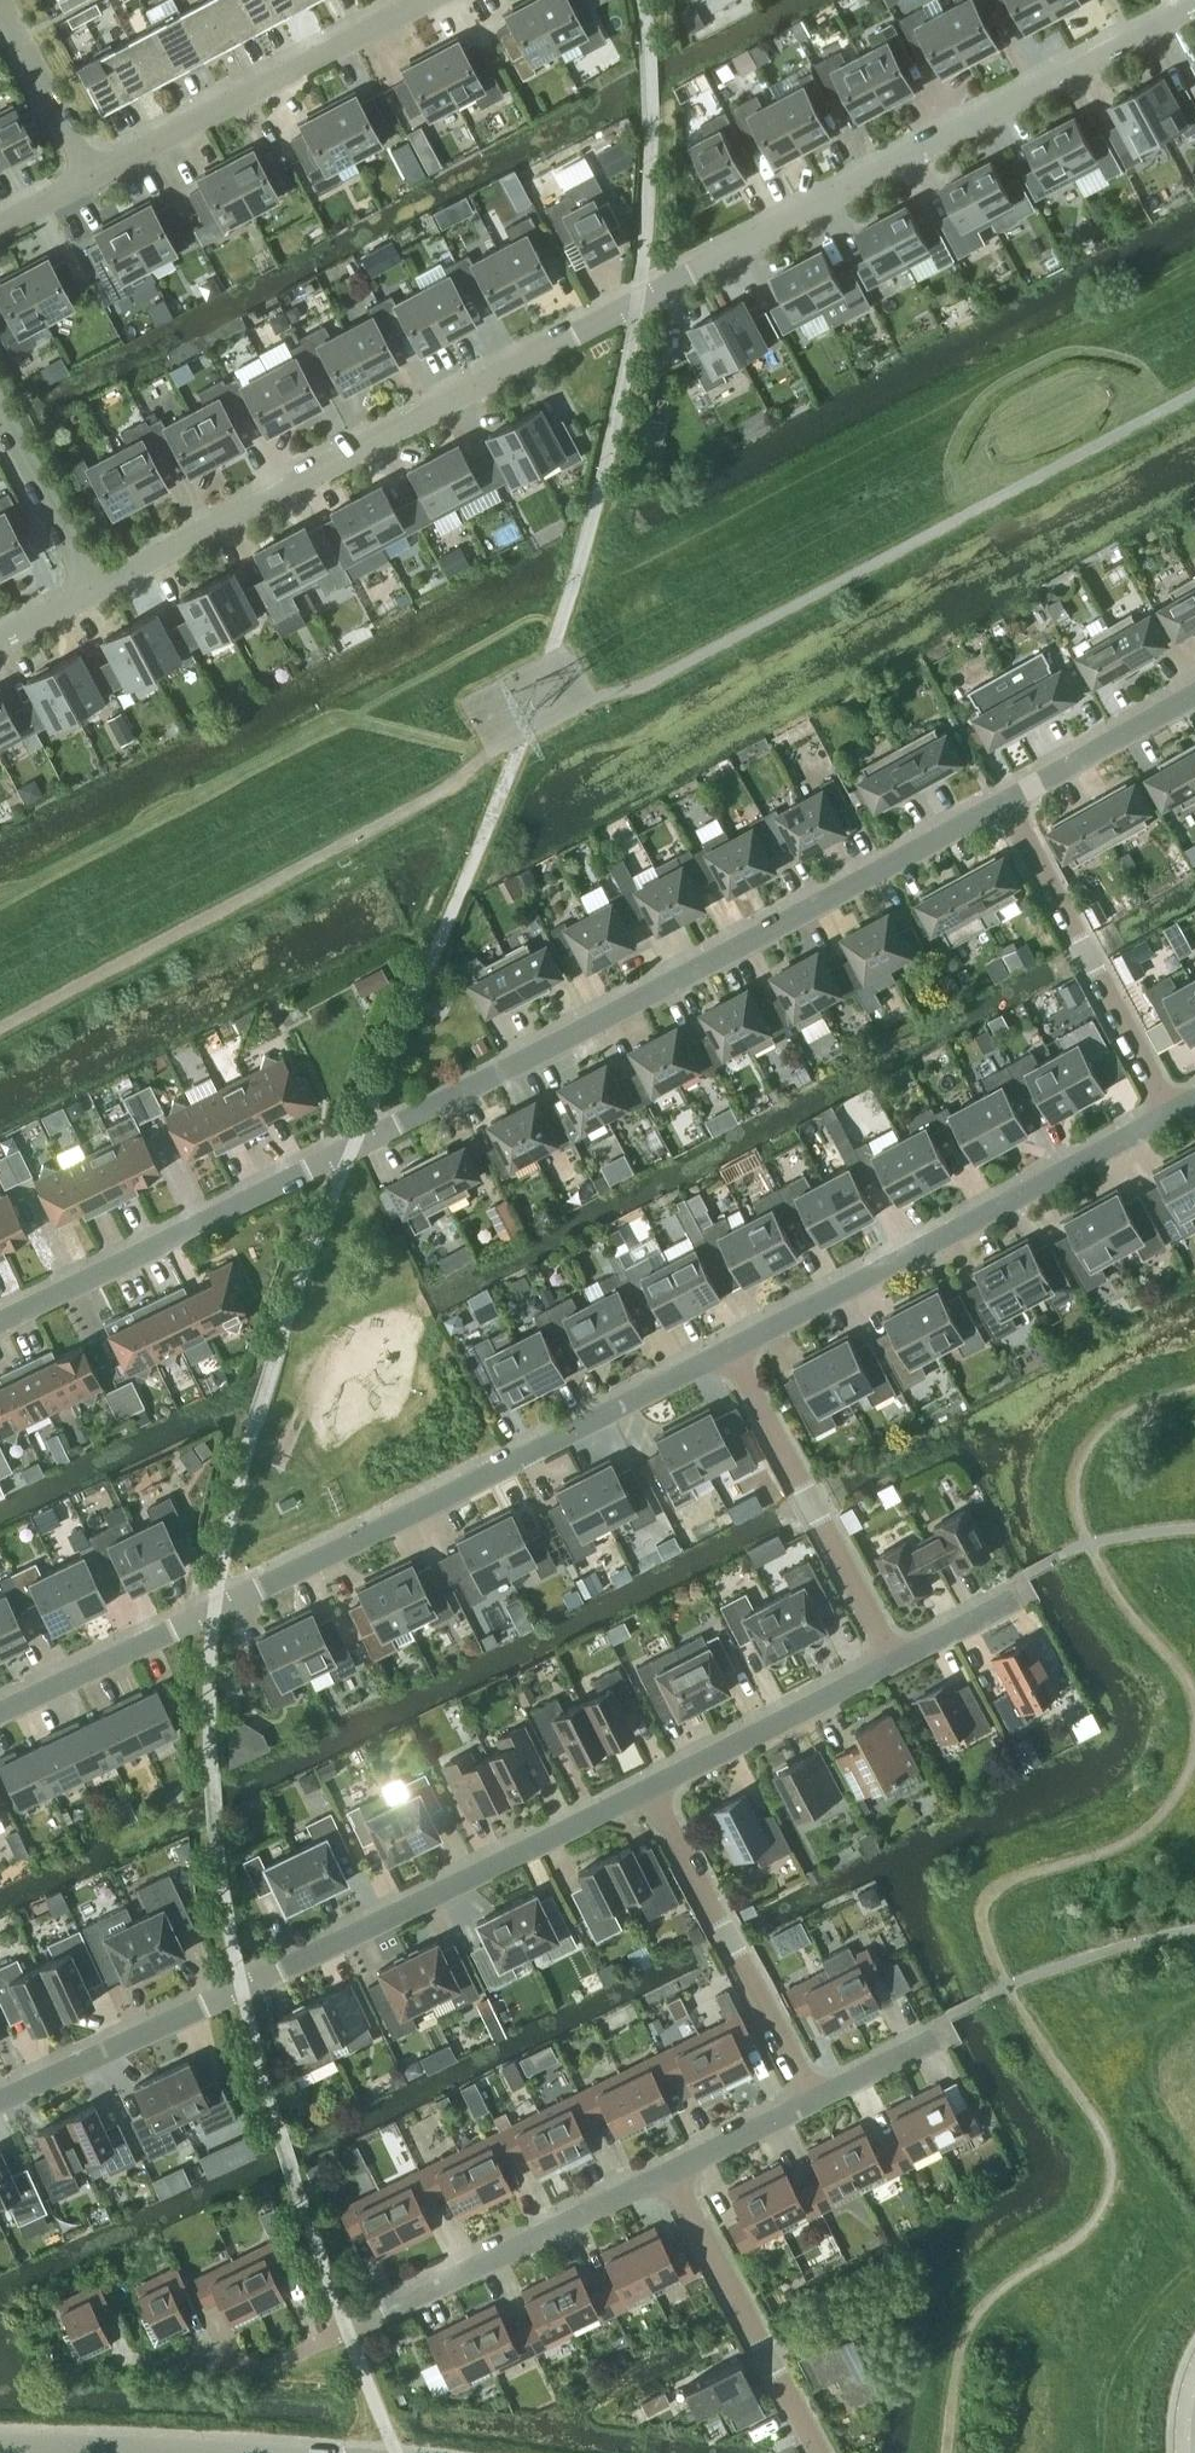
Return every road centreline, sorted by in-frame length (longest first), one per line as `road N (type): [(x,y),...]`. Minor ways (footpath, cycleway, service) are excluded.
road 1 (residential): [(96,591),(1194,5)]
road 2 (residential): [(0,1319),(356,1143),(1007,801)]
road 3 (residential): [(0,1712),(733,1350)]
road 4 (residential): [(0,2097),(657,1789)]
road 5 (residential): [(135,2360),(268,2366),(674,2171)]
road 6 (residential): [(733,1350),(1170,1112)]
road 7 (residential): [(86,179),(423,0)]
road 8 (residential): [(820,2101),(657,1789)]
road 9 (residential): [(1170,1112),(1007,801)]
road 10 (residential): [(893,1658),(733,1350)]
road 11 (residential): [(820,2452),(674,2171)]
road 12 (residential): [(657,1789),(893,1658)]
road 13 (unclassified): [(0,2446),(217,2452)]
road 14 (residential): [(1007,801),(1194,695)]
road 15 (residential): [(96,591),(0,415)]
road 16 (residential): [(86,179),(0,7)]
road 17 (residential): [(674,2171),(820,2101)]
road 18 (residential): [(893,1658),(1009,1601)]
road 19 (residential): [(820,2101),(932,2038)]

